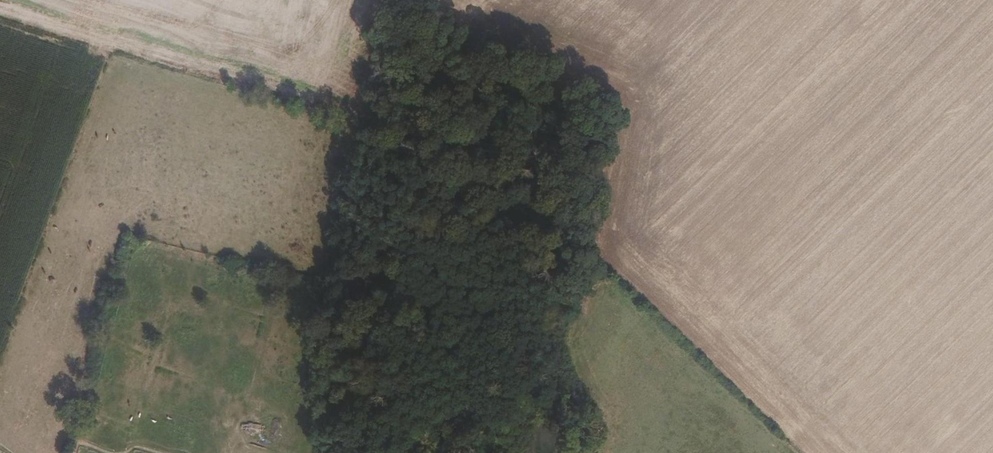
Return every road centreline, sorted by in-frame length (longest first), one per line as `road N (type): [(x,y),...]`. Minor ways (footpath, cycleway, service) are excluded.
road 1 (track): [(347,452),(328,443),(323,424),(332,269),(354,180),(392,97),(488,0)]

